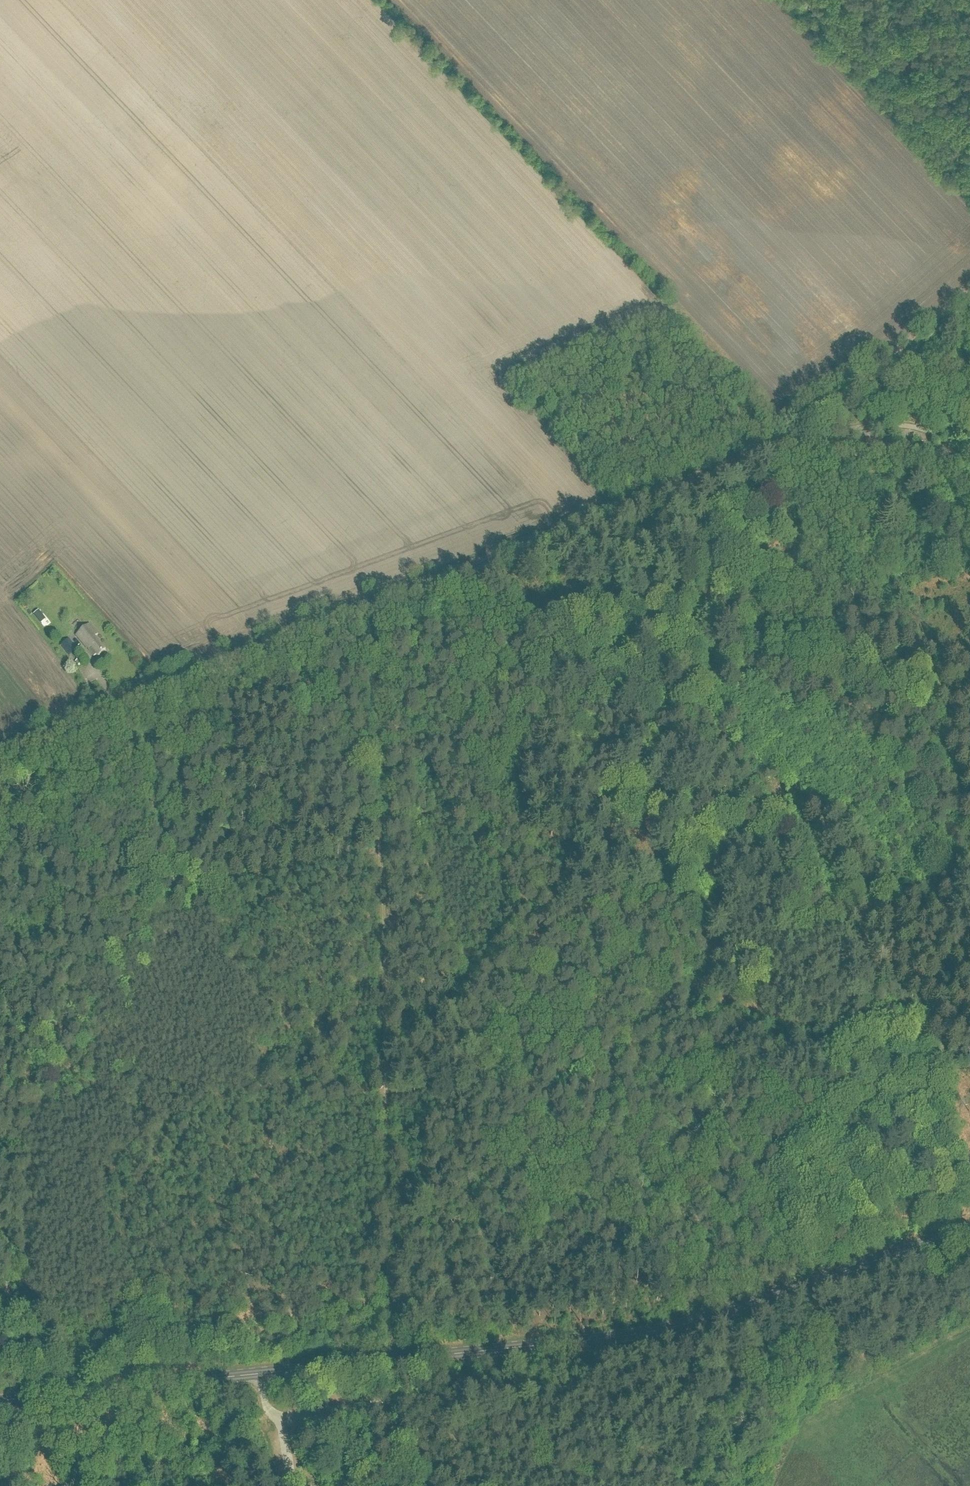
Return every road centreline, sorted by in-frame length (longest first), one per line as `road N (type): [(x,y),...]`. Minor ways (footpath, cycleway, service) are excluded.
road 1 (primary): [(969,1228),(657,1331),(0,1402)]
road 2 (track): [(0,751),(766,450)]
road 3 (track): [(969,287),(804,433),(766,450)]
road 4 (track): [(804,448),(969,458)]

